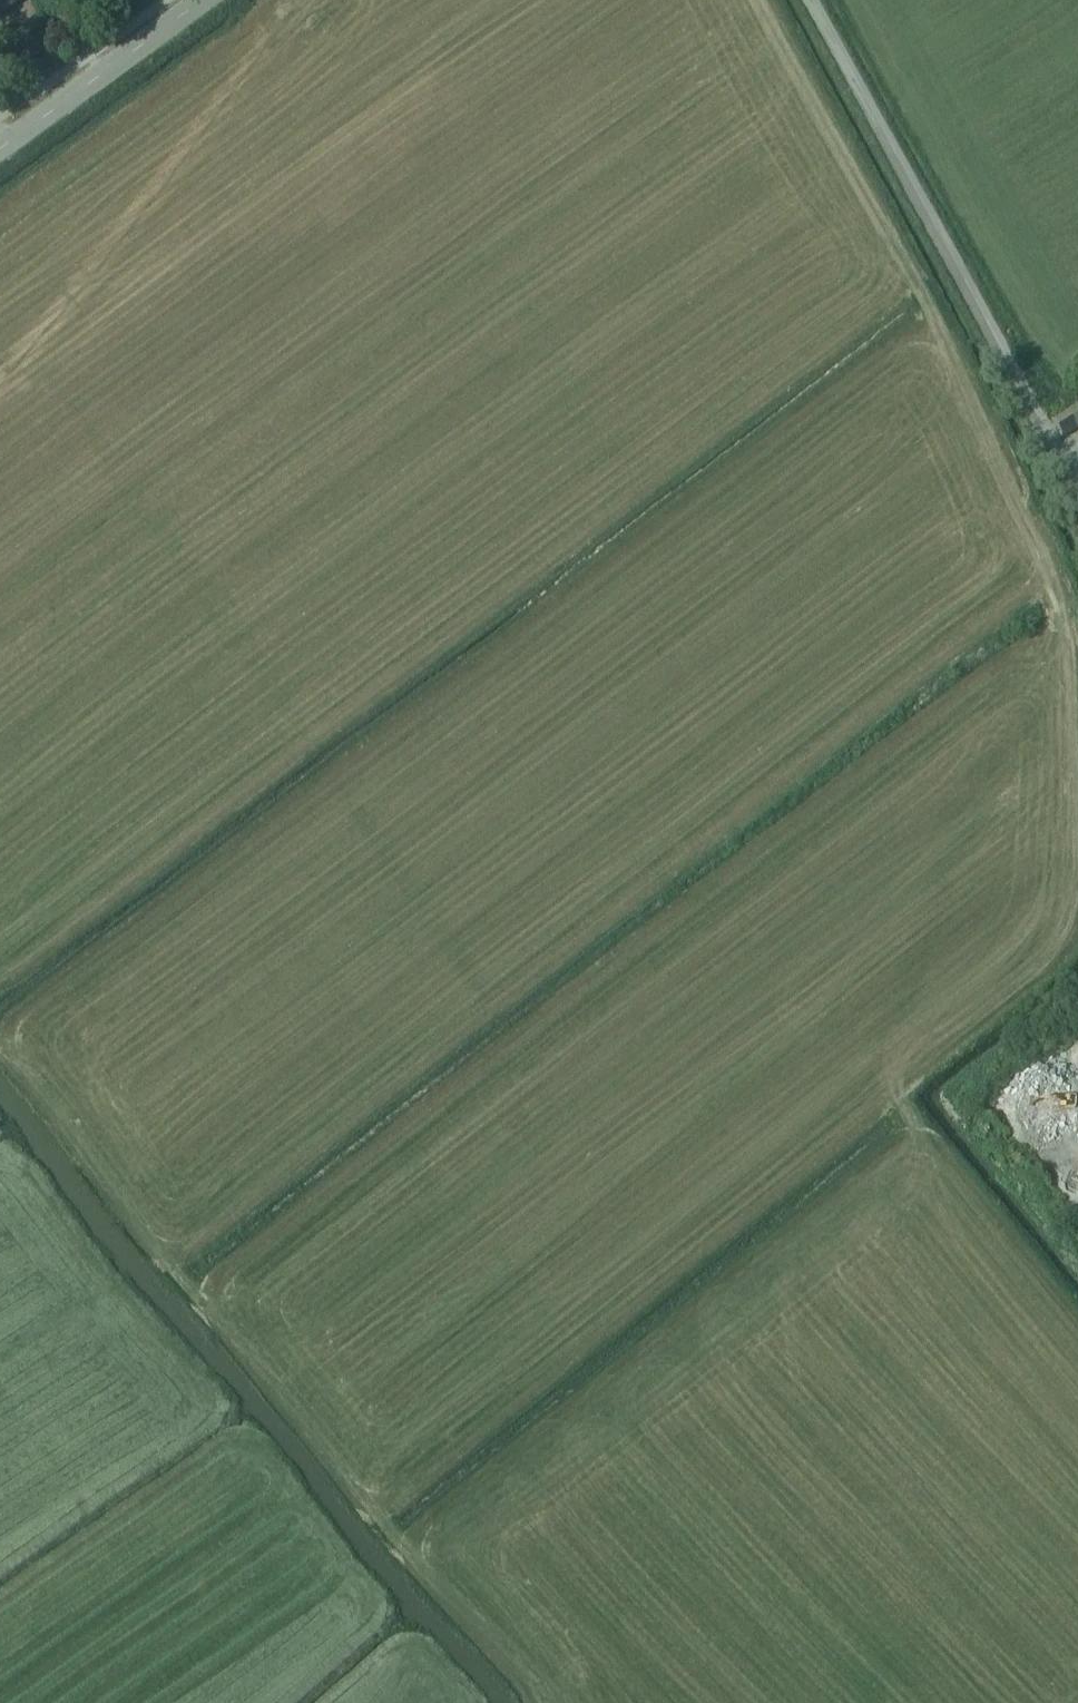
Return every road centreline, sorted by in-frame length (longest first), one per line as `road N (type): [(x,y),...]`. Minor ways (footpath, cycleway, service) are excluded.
road 1 (unclassified): [(1077,484),(1044,439),(809,0)]
road 2 (secondary): [(0,147),(202,0)]

